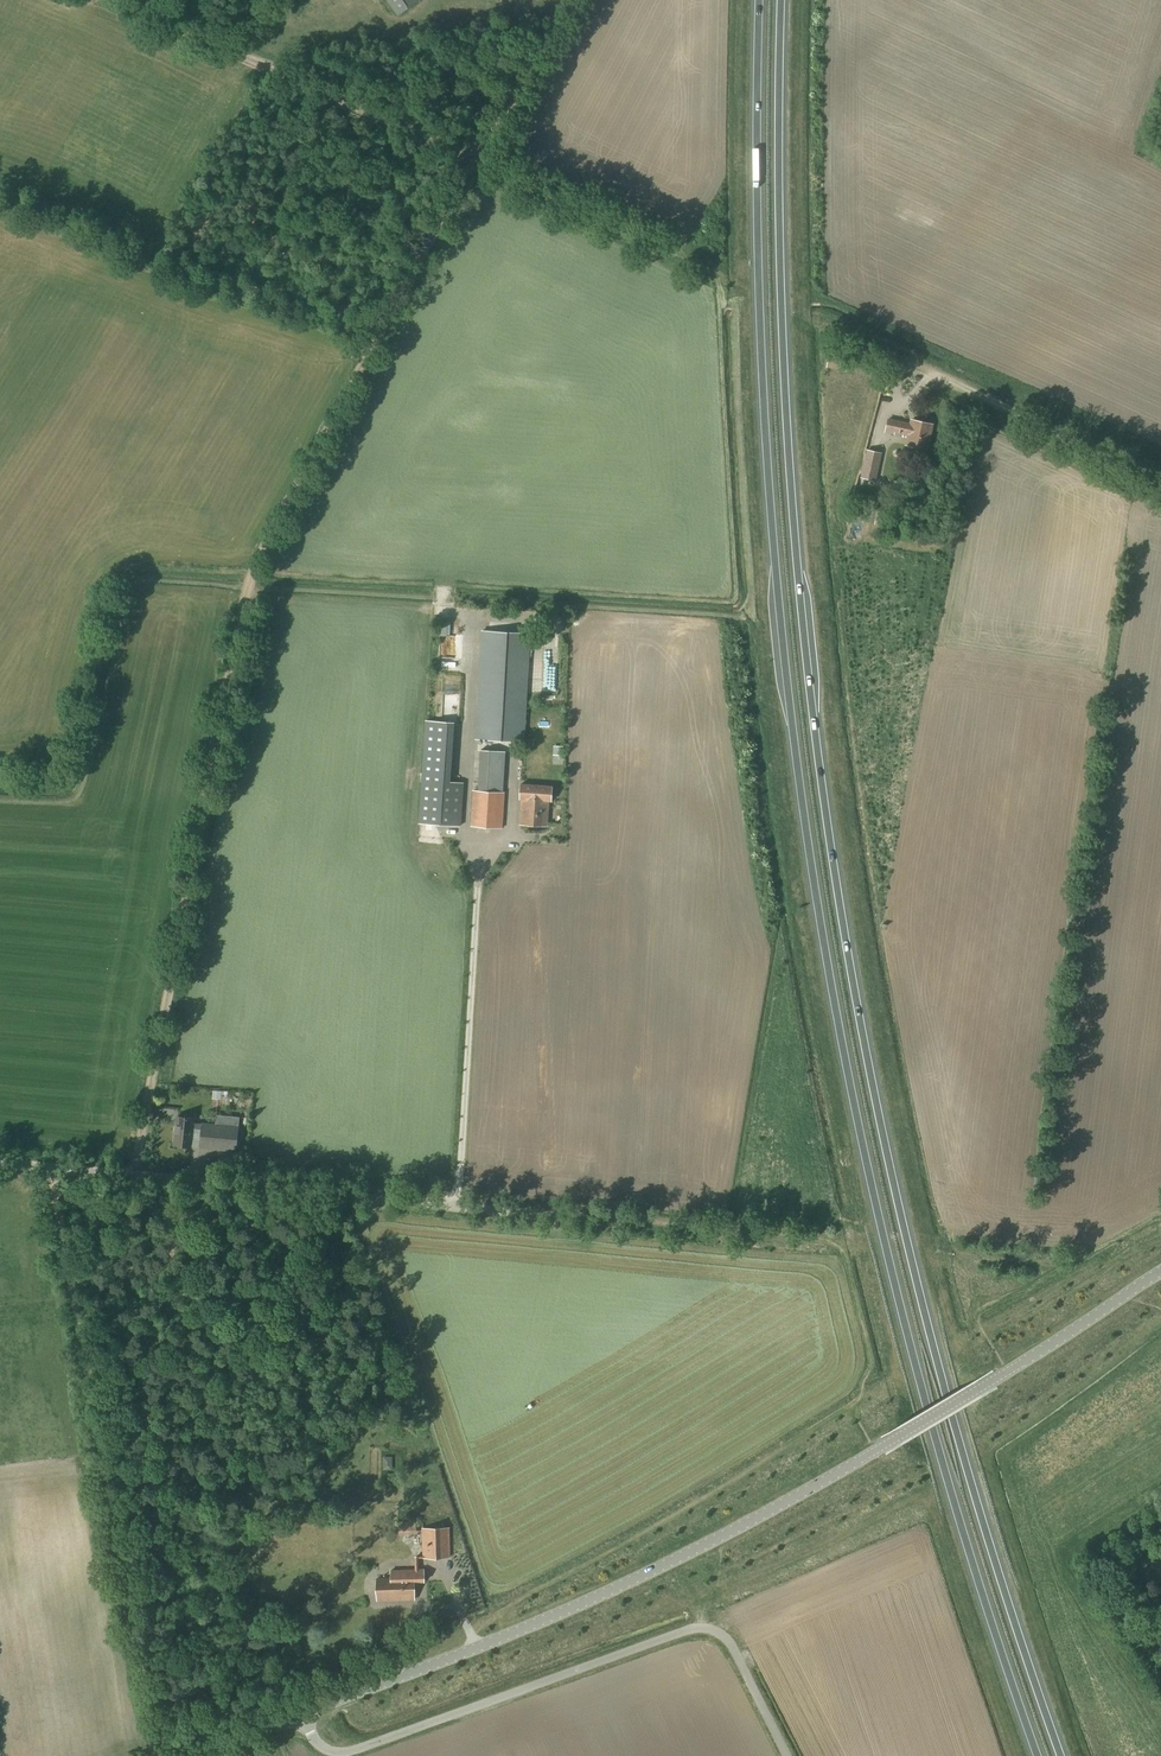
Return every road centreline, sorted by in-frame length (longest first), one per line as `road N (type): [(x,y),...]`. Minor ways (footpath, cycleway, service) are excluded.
road 1 (trunk): [(1062,1755),(974,1492),(914,1275),(851,976),(797,591),(783,384),(783,0)]
road 2 (trunk): [(763,0),(764,380),(777,593),(802,801),(893,1271),(951,1487),(1039,1755)]
road 3 (track): [(134,1174),(249,586),(473,167)]
road 4 (tertiary): [(304,1718),(551,1618),(710,1542),(996,1379)]
road 5 (track): [(46,1166),(155,1755)]
road 6 (unclassified): [(304,1718),(328,1752),(361,1751),(706,1628),(731,1643),(787,1755)]
road 7 (unclassified): [(0,1162),(551,1217)]
road 8 (track): [(475,163),(119,0)]
road 9 (track): [(551,1217),(844,1243)]
road 10 (track): [(1160,474),(928,369)]
road 11 (tertiary): [(1160,1271),(996,1379)]
road 12 (track): [(475,163),(565,0)]

